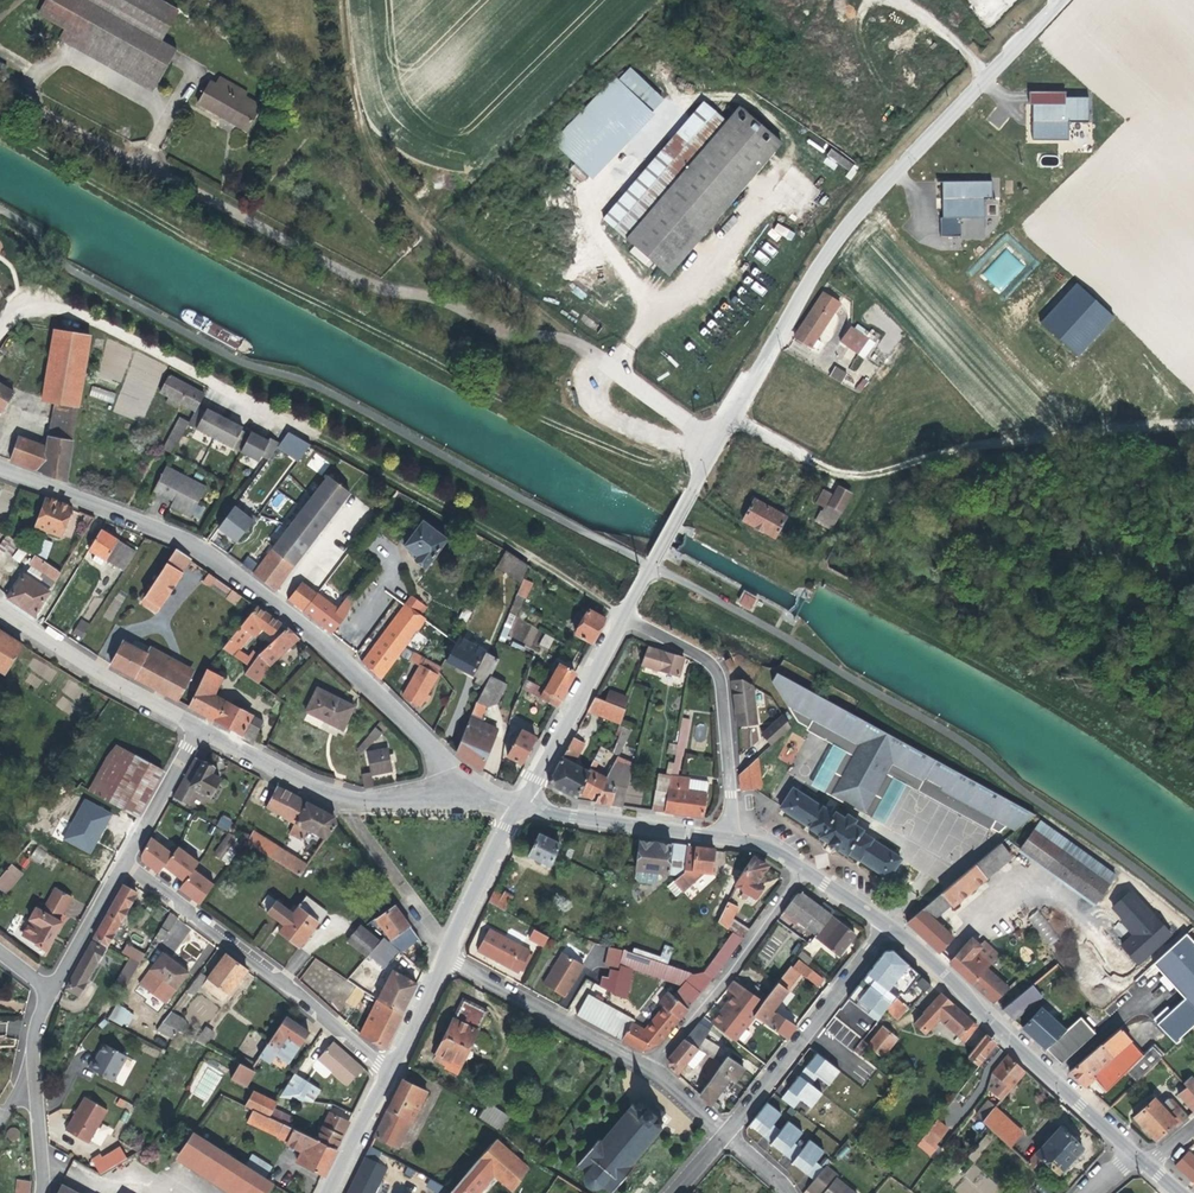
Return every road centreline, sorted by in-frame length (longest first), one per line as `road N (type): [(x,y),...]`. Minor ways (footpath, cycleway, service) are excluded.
road 1 (track): [(703,428),(655,465),(251,272),(0,132)]
road 2 (residential): [(467,790),(429,737),(330,640),(178,537),(0,468)]
road 3 (residential): [(720,440),(823,265),(874,200),(1066,0)]
road 4 (track): [(348,0),(359,93),(374,150),(399,192),(441,237),(574,336)]
road 5 (track): [(1193,426),(965,450),(871,476),(817,460)]
road 6 (track): [(627,613),(313,434)]
road 7 (residential): [(0,323),(15,308),(68,309),(313,434)]
road 8 (residential): [(394,1071),(208,917),(118,862)]
road 9 (tertiary): [(893,924),(1140,1153)]
road 10 (residential): [(198,724),(343,797),(467,790)]
road 11 (residential): [(739,837),(724,675),(716,661),(627,613)]
road 12 (residential): [(733,1131),(893,924)]
road 13 (residential): [(649,1065),(790,888),(814,872)]
road 14 (residential): [(0,601),(198,724)]
road 15 (residential): [(449,957),(649,1065)]
road 16 (residential): [(523,805),(627,613)]
road 17 (tertiary): [(523,805),(739,837)]
road 18 (unclassified): [(574,336),(720,440)]
road 19 (tertiary): [(523,805),(449,957)]
road 20 (residential): [(198,724),(118,862)]
road 21 (residential): [(118,862),(52,988)]
road 22 (tertiary): [(394,1071),(333,1192)]
road 23 (tertiary): [(449,957),(394,1071)]
road 24 (unclassified): [(633,602),(693,492)]

